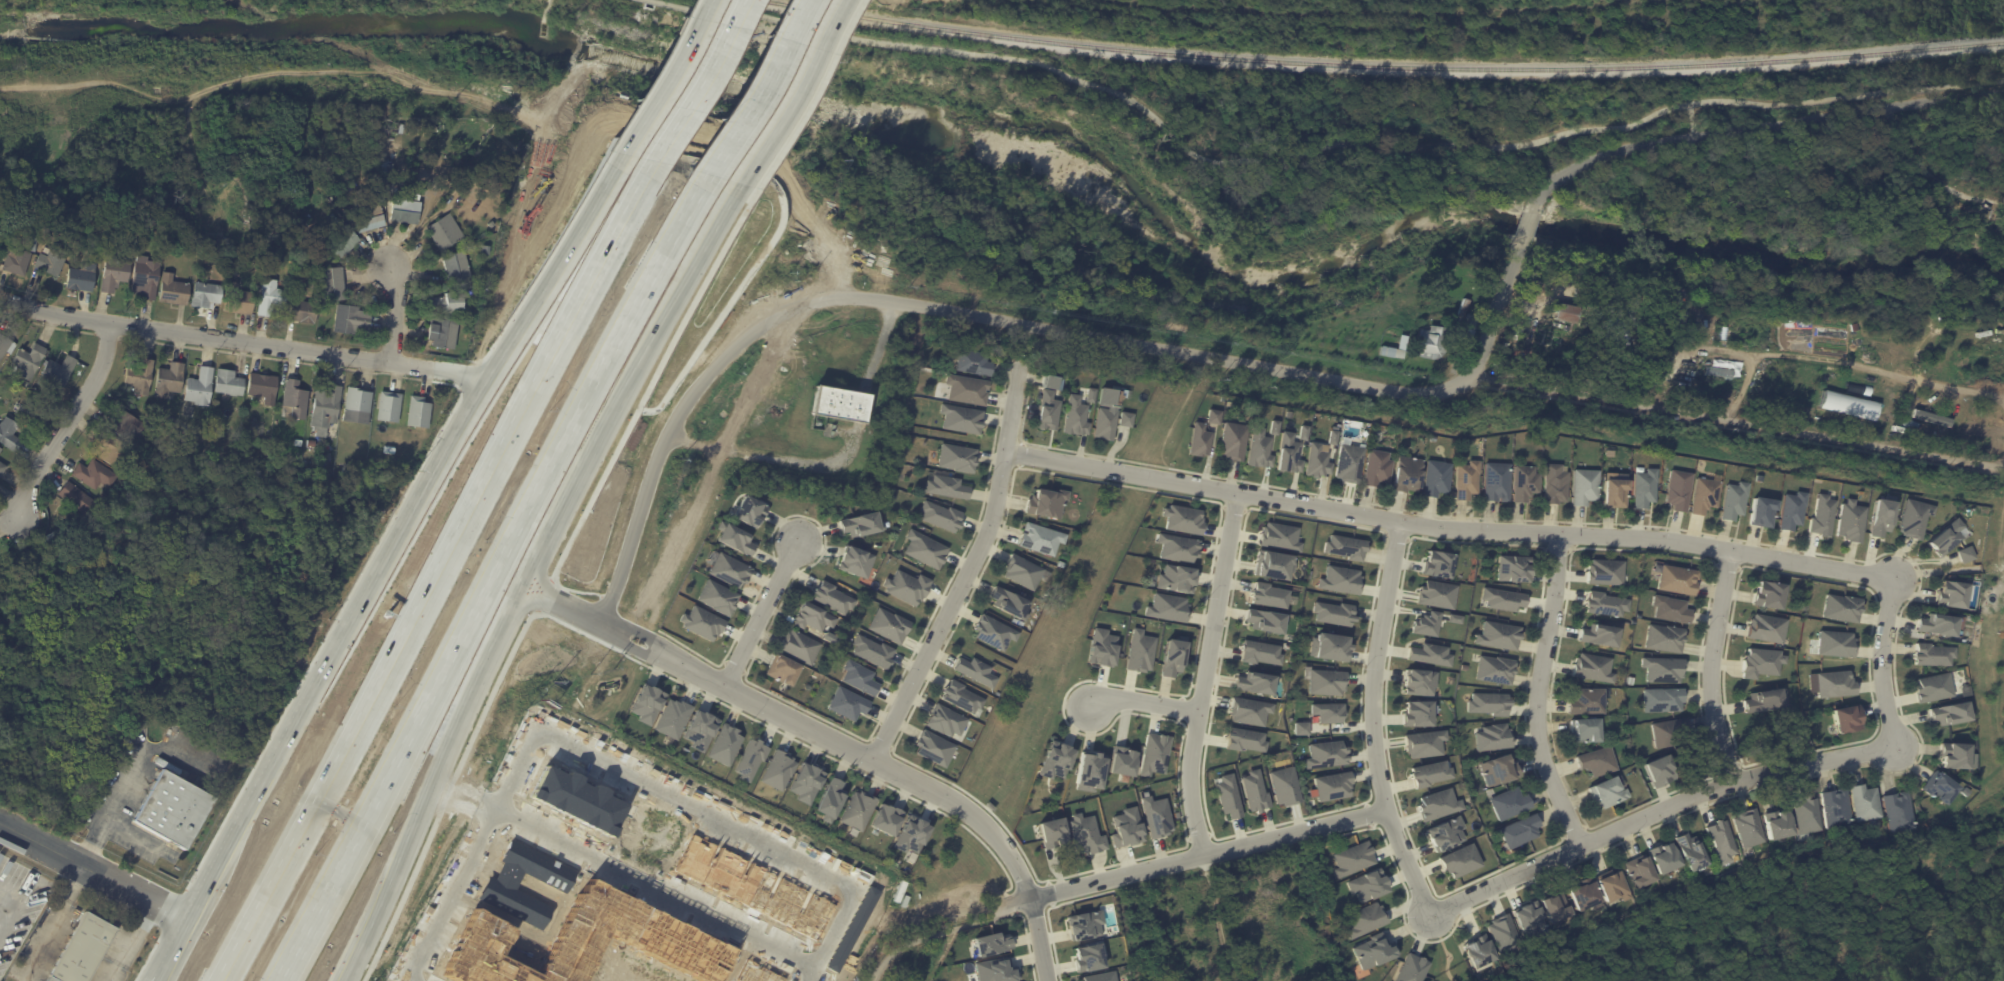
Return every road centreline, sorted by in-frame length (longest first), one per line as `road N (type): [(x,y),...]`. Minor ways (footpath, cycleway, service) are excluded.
road 1 (residential): [(1430,914),(1717,788),(1895,746),(1881,656),(1893,579),(1652,537),(1433,527),(1005,451)]
road 2 (residential): [(757,327),(836,296),(896,300),(1410,392),(1469,375),(2003,470)]
road 3 (secondary): [(621,152),(163,959)]
road 4 (motorway): [(654,161),(220,980)]
road 5 (secondary): [(346,980),(519,584),(739,183)]
road 6 (motorway): [(323,902),(708,173)]
road 7 (residential): [(1047,980),(1019,869),(978,818),(680,662)]
road 8 (residential): [(893,953),(988,920),(1008,904),(1386,810)]
road 9 (residential): [(0,298),(60,315),(491,378)]
road 10 (residential): [(1535,203),(1554,180),(1617,150),(2003,95)]
road 11 (residential): [(1022,356),(991,524),(873,759)]
road 12 (residential): [(1400,522),(1375,670),(1375,755),(1386,810),(1430,914)]
road 13 (residential): [(1203,855),(1190,765),(1237,493)]
road 14 (residential): [(599,622),(657,456),(701,383),(757,327)]
road 15 (residential): [(1558,533),(1538,730),(1581,846)]
road 16 (residential): [(1731,550),(1711,680),(1734,782)]
road 17 (residential): [(19,519),(25,489),(96,378),(110,322)]
road 18 (secondary): [(739,183),(843,0)]
road 19 (residential): [(0,824),(185,918)]
road 20 (motorway): [(708,173),(804,0)]
road 21 (motorway): [(743,0),(654,161)]
road 22 (secondary): [(705,0),(621,152)]
road 23 (residential): [(801,537),(725,684)]
road 24 (residential): [(1469,375),(1492,334),(1522,236)]

